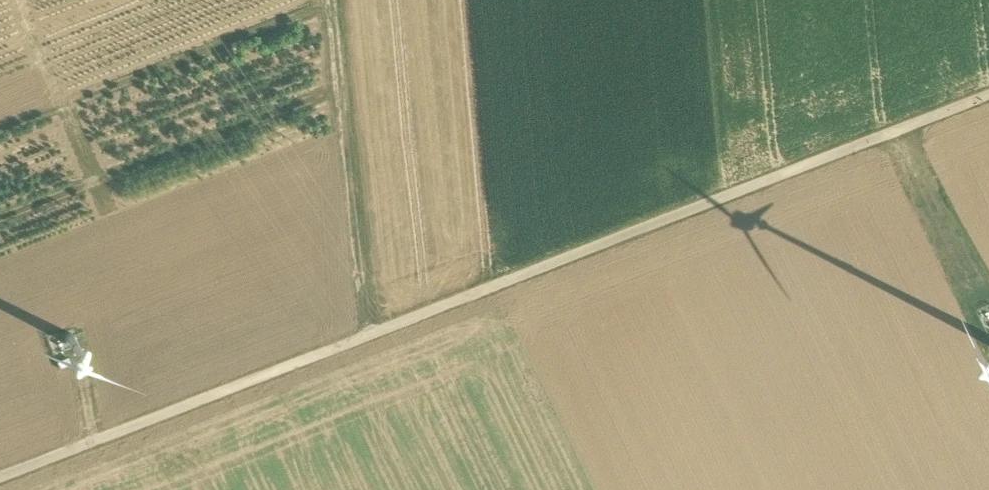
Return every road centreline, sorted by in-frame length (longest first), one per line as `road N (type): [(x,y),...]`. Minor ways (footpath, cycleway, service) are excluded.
road 1 (track): [(362,336),(331,0)]

